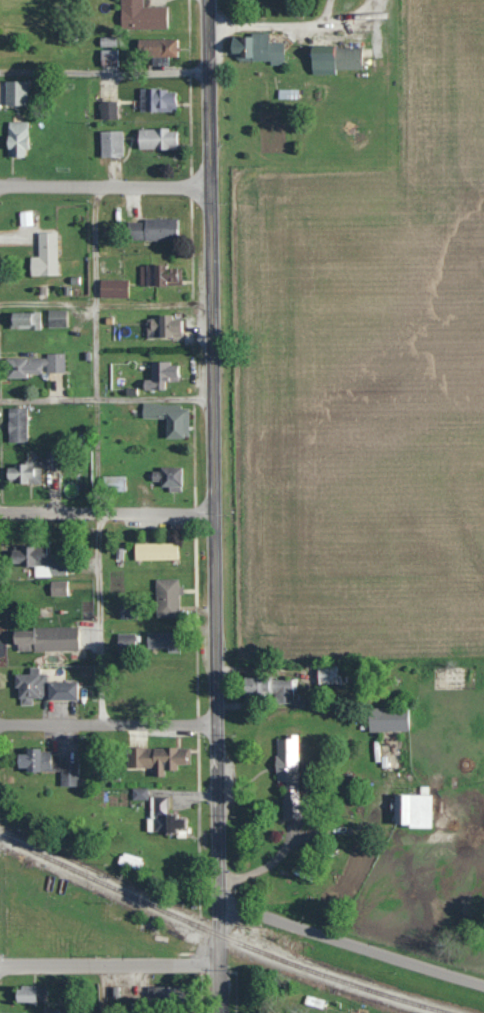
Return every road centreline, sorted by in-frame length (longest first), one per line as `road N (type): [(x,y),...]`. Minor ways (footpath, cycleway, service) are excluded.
road 1 (tertiary): [(218,905),(207,0)]
road 2 (residential): [(483,981),(218,905)]
road 3 (residential): [(219,962),(0,964)]
road 4 (residential): [(216,723),(0,720)]
road 5 (residential): [(213,514),(0,512)]
road 6 (residential): [(0,187),(210,187)]

